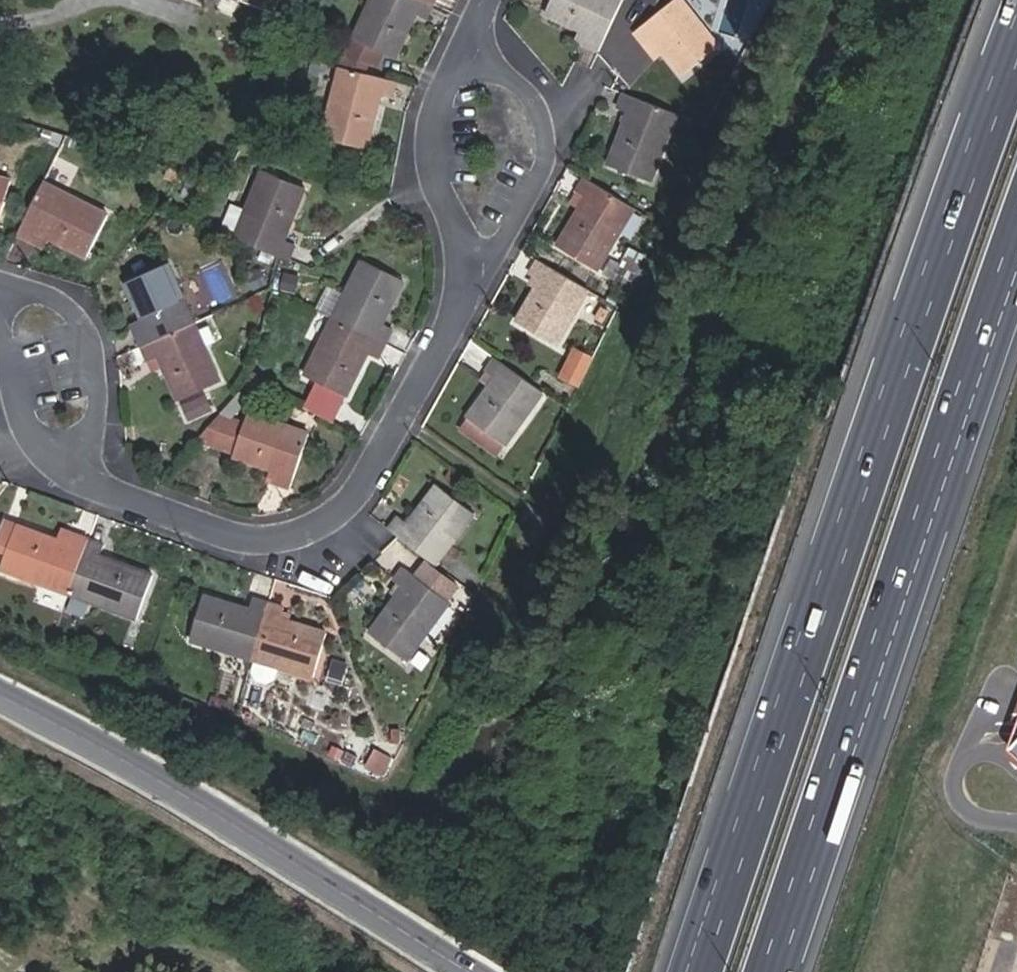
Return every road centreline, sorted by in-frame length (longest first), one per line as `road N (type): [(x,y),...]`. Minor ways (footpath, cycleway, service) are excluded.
road 1 (motorway): [(1016,37),(694,971)]
road 2 (motorway): [(771,971),(1016,247)]
road 3 (residential): [(78,477),(187,523),(275,540),(341,507),(409,404),(445,330),(466,250)]
road 4 (residential): [(0,692),(157,772),(479,971)]
road 5 (residential): [(466,250),(507,220),(539,173),(541,143),(529,104),(462,52)]
road 6 (residential): [(0,295),(65,309),(84,329),(92,388),(78,477)]
road 7 (residential): [(466,250),(434,148),(438,107),(462,52)]
road 8 (residential): [(0,335),(26,426),(78,477)]

